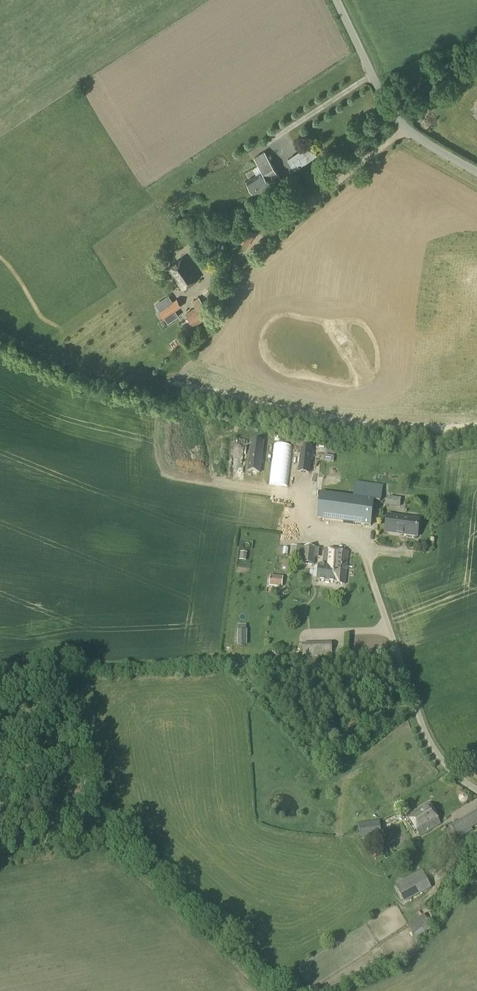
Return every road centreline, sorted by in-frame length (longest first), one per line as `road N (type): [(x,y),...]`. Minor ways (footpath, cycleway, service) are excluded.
road 1 (unclassified): [(476,789),(433,751),(412,708),(364,562),(365,537)]
road 2 (unclassified): [(476,173),(406,130),(336,0)]

